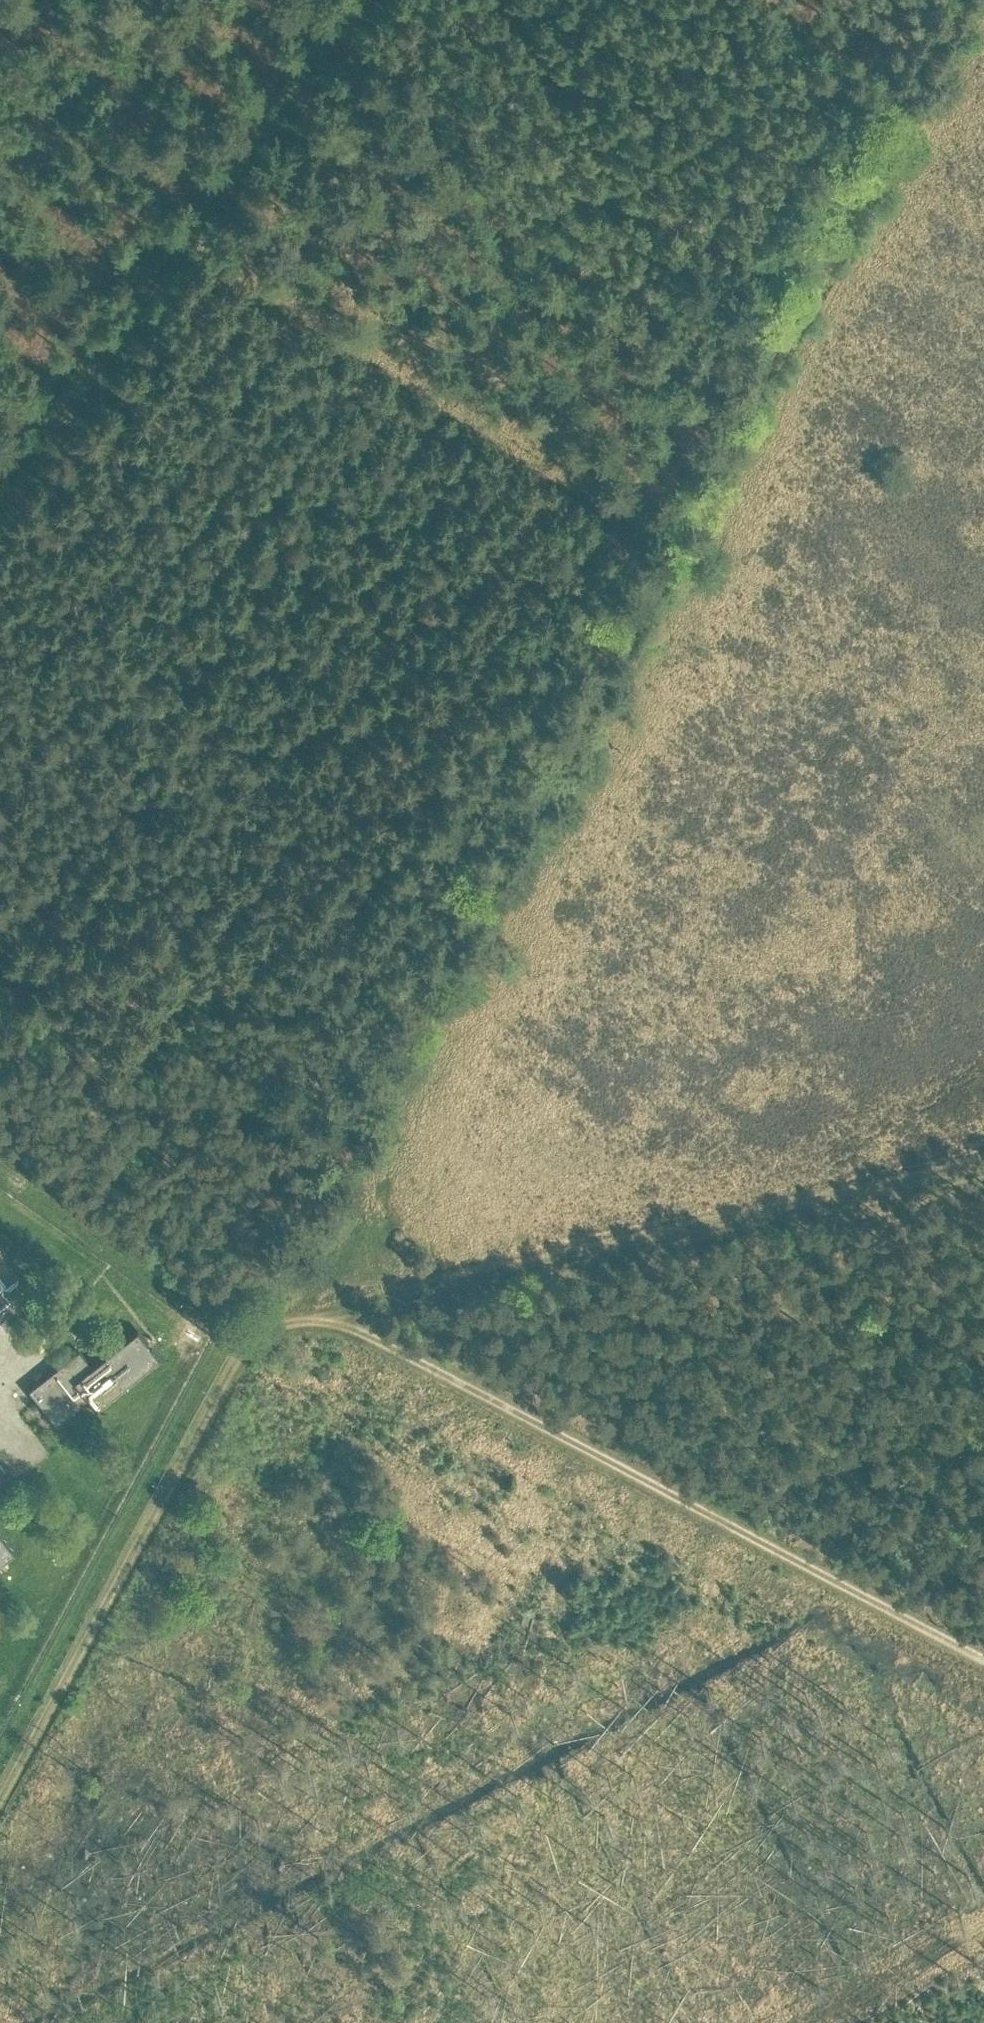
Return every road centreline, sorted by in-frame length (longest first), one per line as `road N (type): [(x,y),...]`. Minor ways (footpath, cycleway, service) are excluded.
road 1 (track): [(983,1164),(253,1336),(0,1801)]
road 2 (track): [(983,1660),(362,1332),(305,1320)]
road 3 (track): [(983,1925),(794,2022)]

